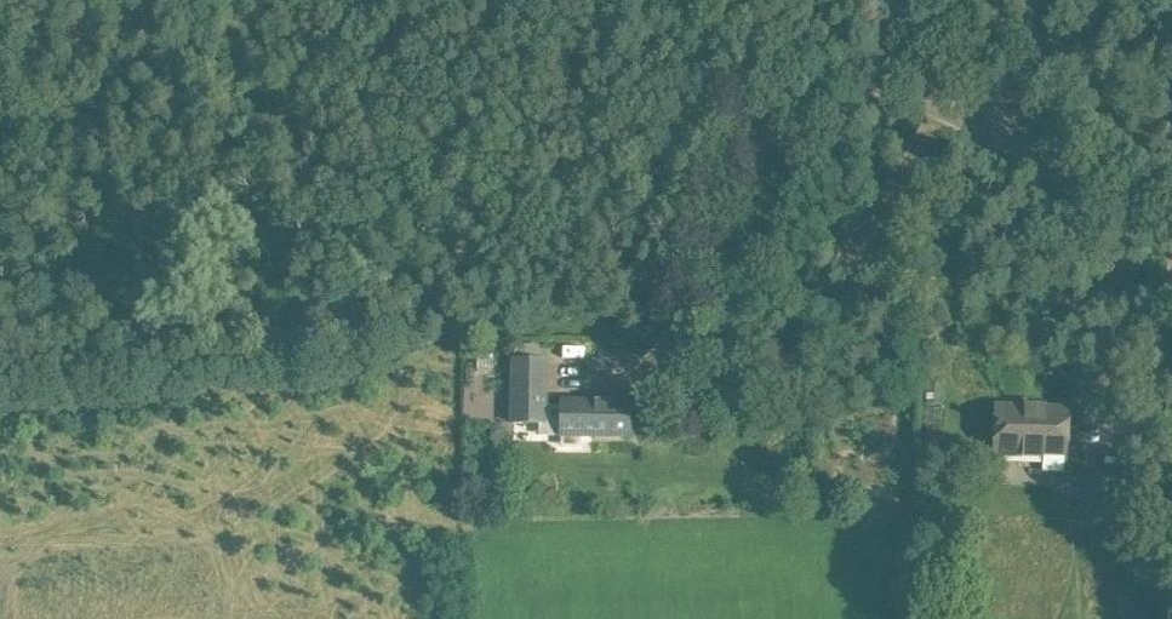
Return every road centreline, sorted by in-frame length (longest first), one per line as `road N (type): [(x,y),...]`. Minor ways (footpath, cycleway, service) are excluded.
road 1 (unclassified): [(1171,243),(944,110),(577,0)]

